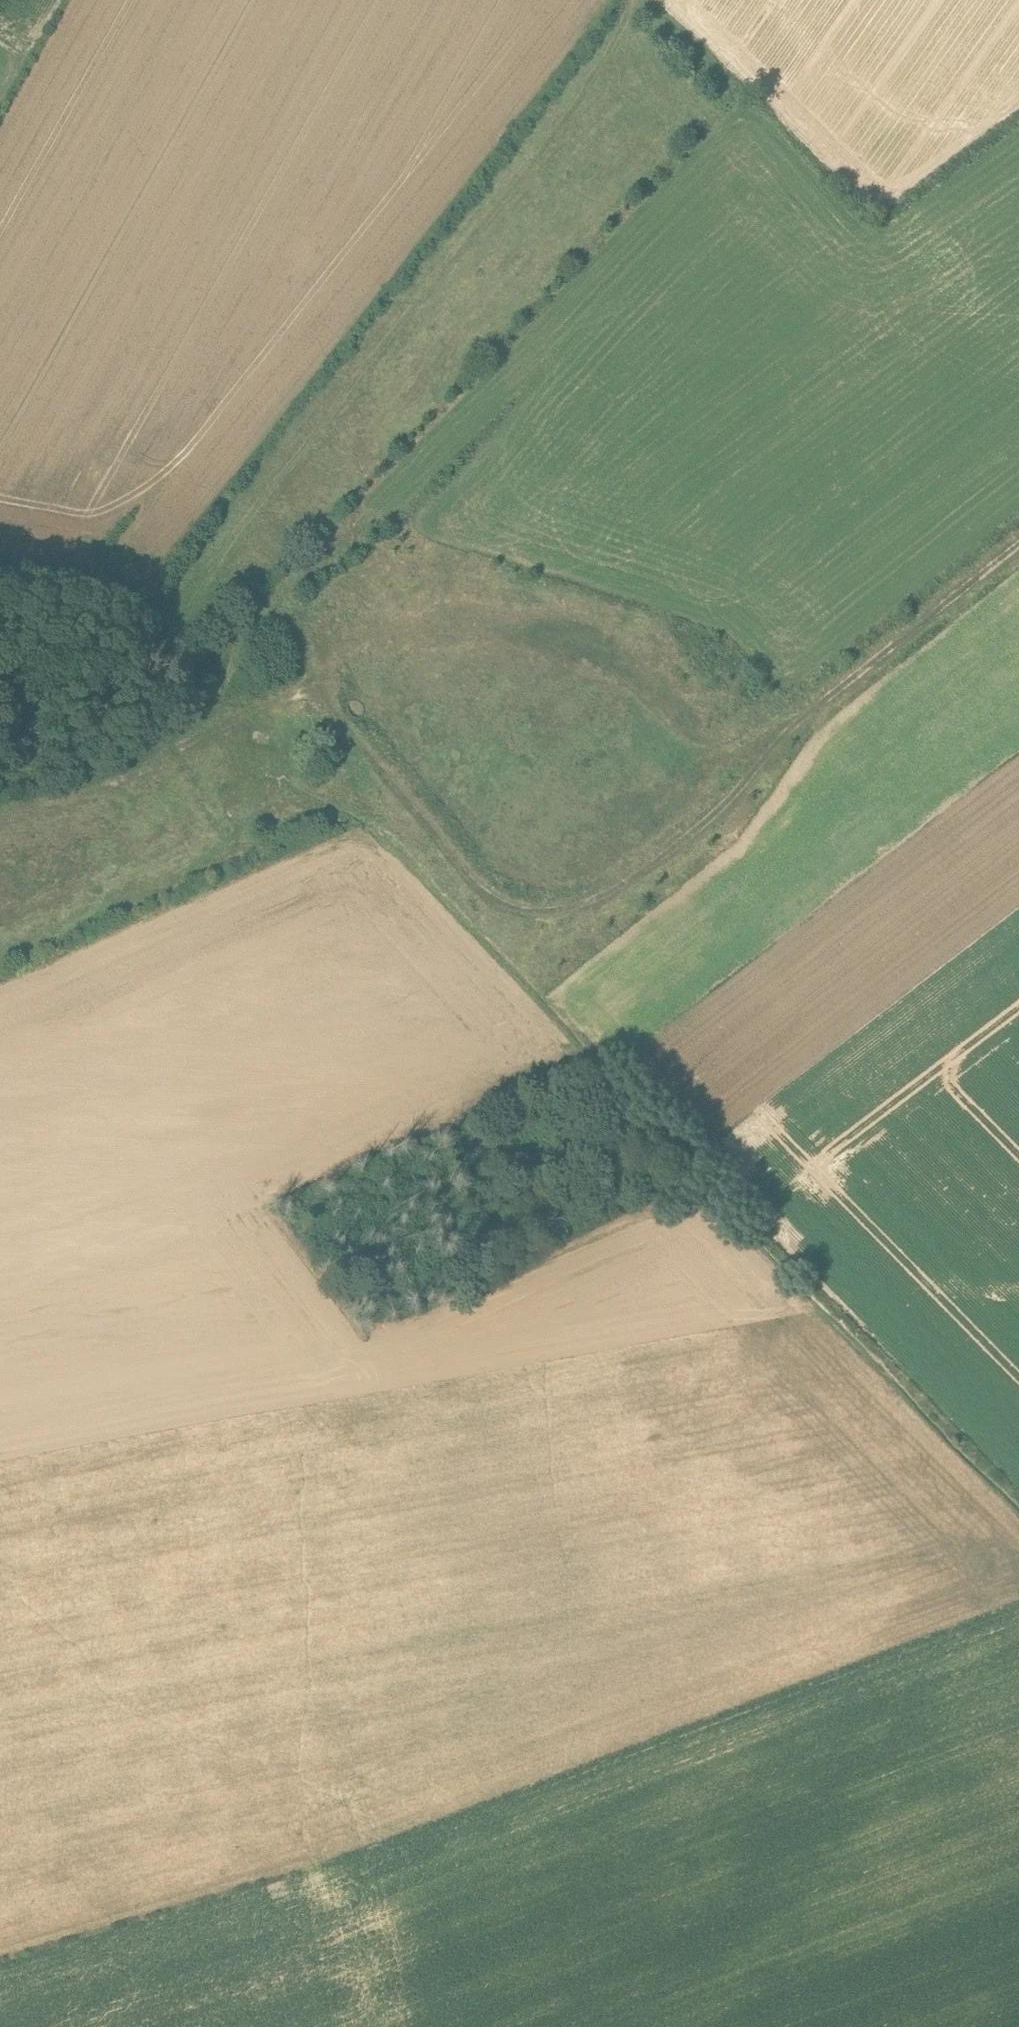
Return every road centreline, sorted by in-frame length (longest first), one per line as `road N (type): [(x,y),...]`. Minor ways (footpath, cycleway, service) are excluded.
road 1 (track): [(317,688),(486,891),(549,915),(615,891),(650,864),(734,796),(760,753),(1018,543)]

